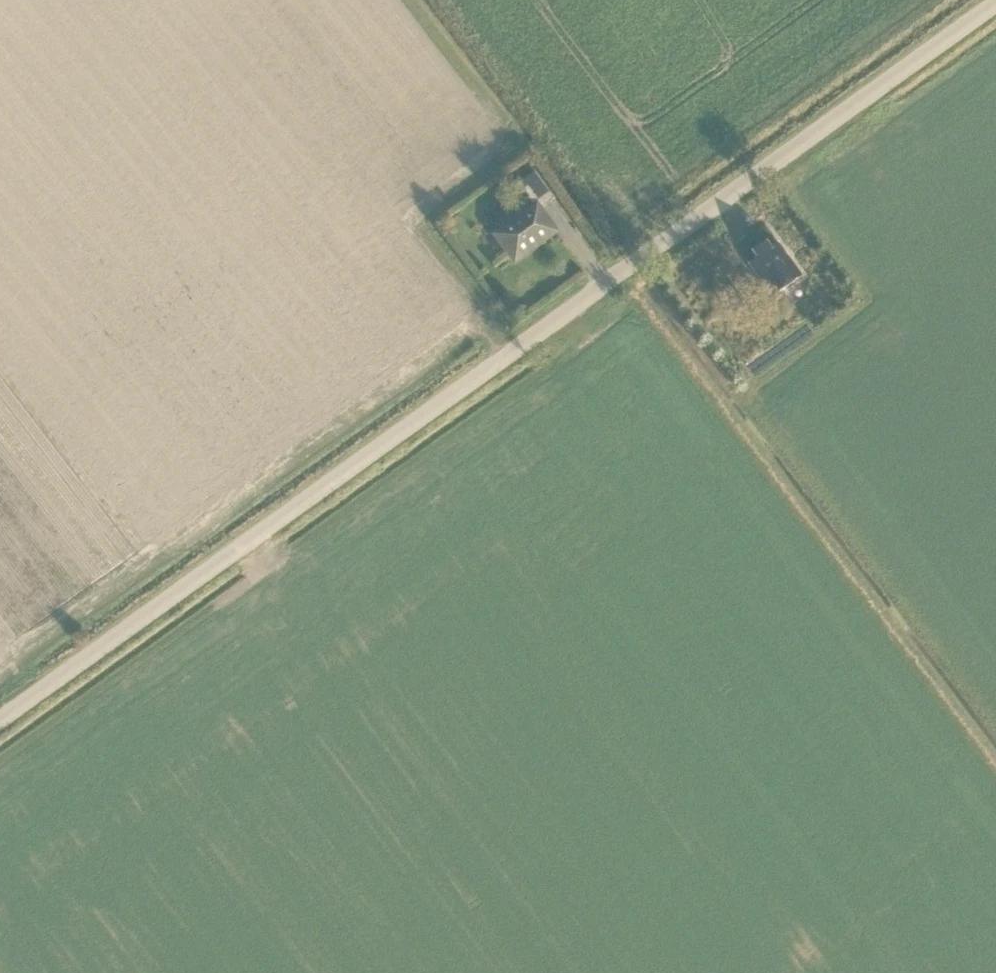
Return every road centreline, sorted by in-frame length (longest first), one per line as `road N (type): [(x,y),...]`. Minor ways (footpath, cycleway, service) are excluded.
road 1 (unclassified): [(0,715),(995,3)]

